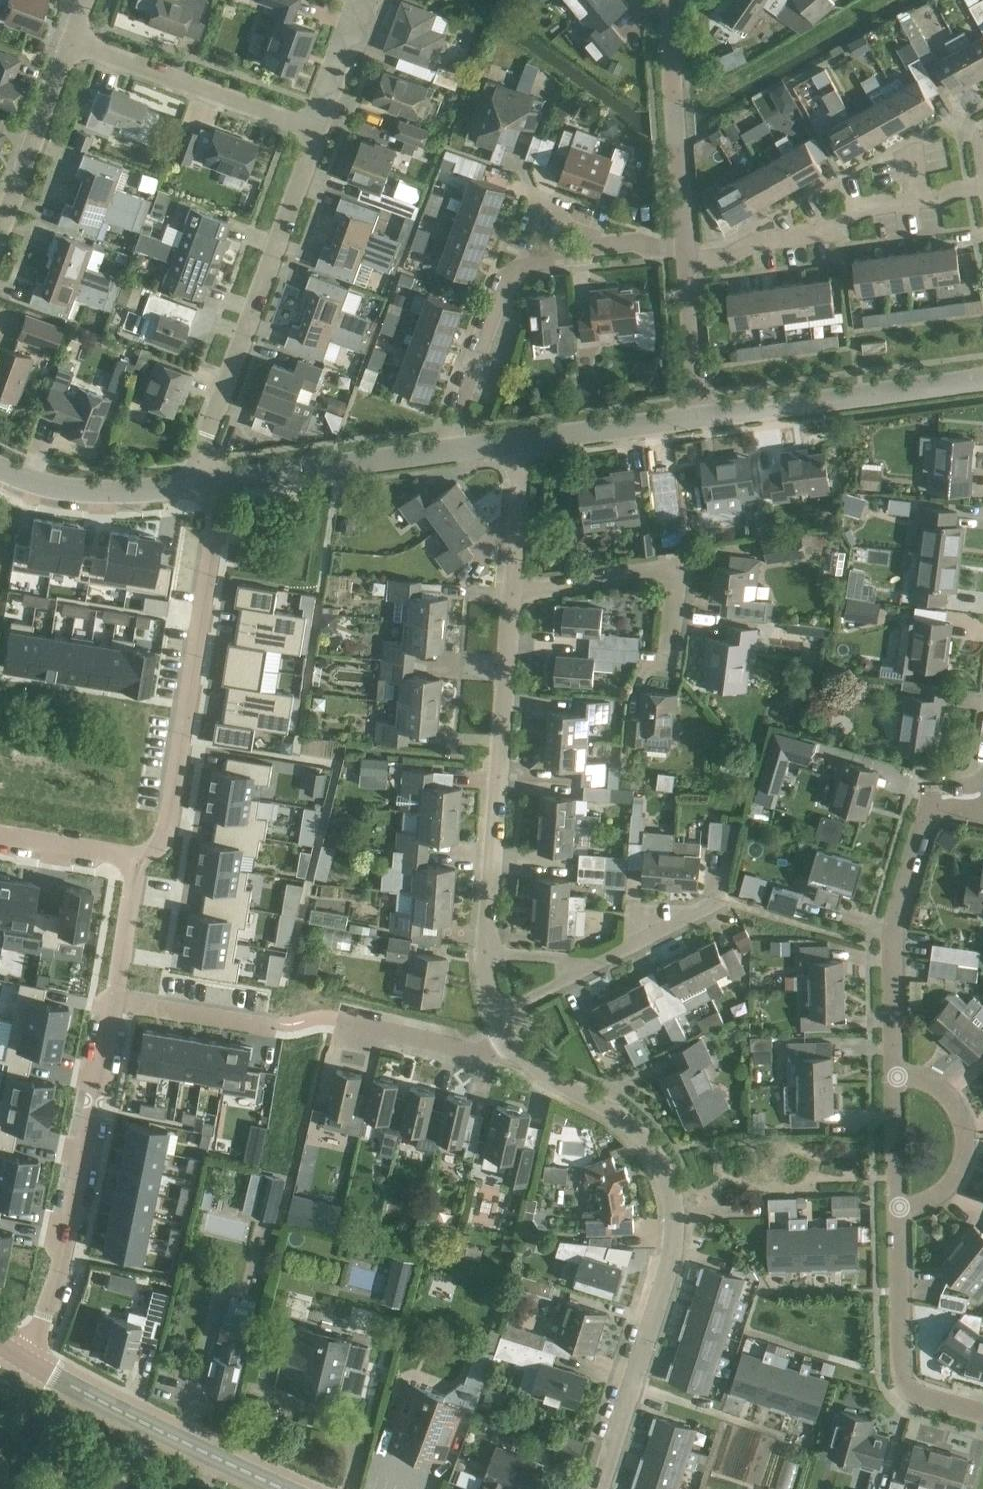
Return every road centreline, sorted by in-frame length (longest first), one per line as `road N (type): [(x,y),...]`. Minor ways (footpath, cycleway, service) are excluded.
road 1 (residential): [(982,1414),(908,1389),(901,1373),(891,957),(891,928),(937,796),(982,797)]
road 2 (residential): [(599,1488),(674,1254),(674,1201),(655,1148),(624,1117),(540,1074),(506,1038)]
road 3 (residential): [(140,858),(160,846),(167,822),(214,483)]
road 4 (residential): [(196,485),(314,128)]
road 5 (residential): [(22,1359),(62,1270),(112,1001)]
road 6 (residential): [(448,453),(506,286),(559,256),(640,243),(686,252)]
road 7 (residential): [(485,953),(511,590)]
road 8 (residential): [(686,252),(803,235),(876,205),(982,185)]
road 9 (tertiary): [(285,1488),(22,1359)]
road 10 (unclassified): [(982,375),(697,416)]
road 11 (residential): [(663,671),(679,562),(511,590)]
road 12 (residential): [(314,128),(72,40)]
road 13 (residential): [(686,252),(668,0)]
road 14 (unclassified): [(448,453),(214,483)]
road 15 (residential): [(0,233),(72,40)]
road 16 (unclassified): [(196,485),(61,489),(0,469)]
road 17 (unclassified): [(697,416),(519,443)]
road 18 (residential): [(506,1038),(482,1053),(342,1023)]
road 19 (residential): [(112,1001),(277,1024)]
road 20 (residential): [(697,416),(686,252)]
road 21 (residential): [(511,590),(519,443)]
road 22 (residential): [(112,1001),(140,858)]
road 23 (residential): [(601,961),(715,903),(732,904)]
road 24 (residential): [(140,858),(0,834)]
road 25 (residential): [(314,128),(358,0)]
road 26 (residential): [(495,1018),(601,961)]

